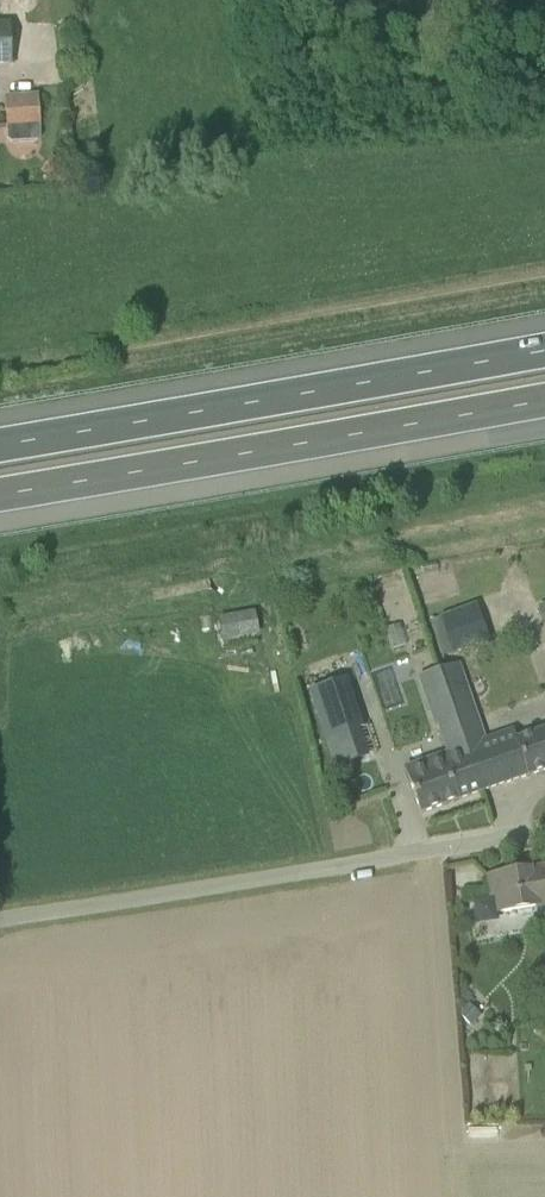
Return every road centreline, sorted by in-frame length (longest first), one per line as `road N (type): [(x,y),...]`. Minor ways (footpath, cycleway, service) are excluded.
road 1 (motorway): [(0,496),(544,398)]
road 2 (motorway): [(544,351),(0,447)]
road 3 (unclassified): [(544,831),(0,922)]
road 4 (track): [(544,279),(0,364)]

